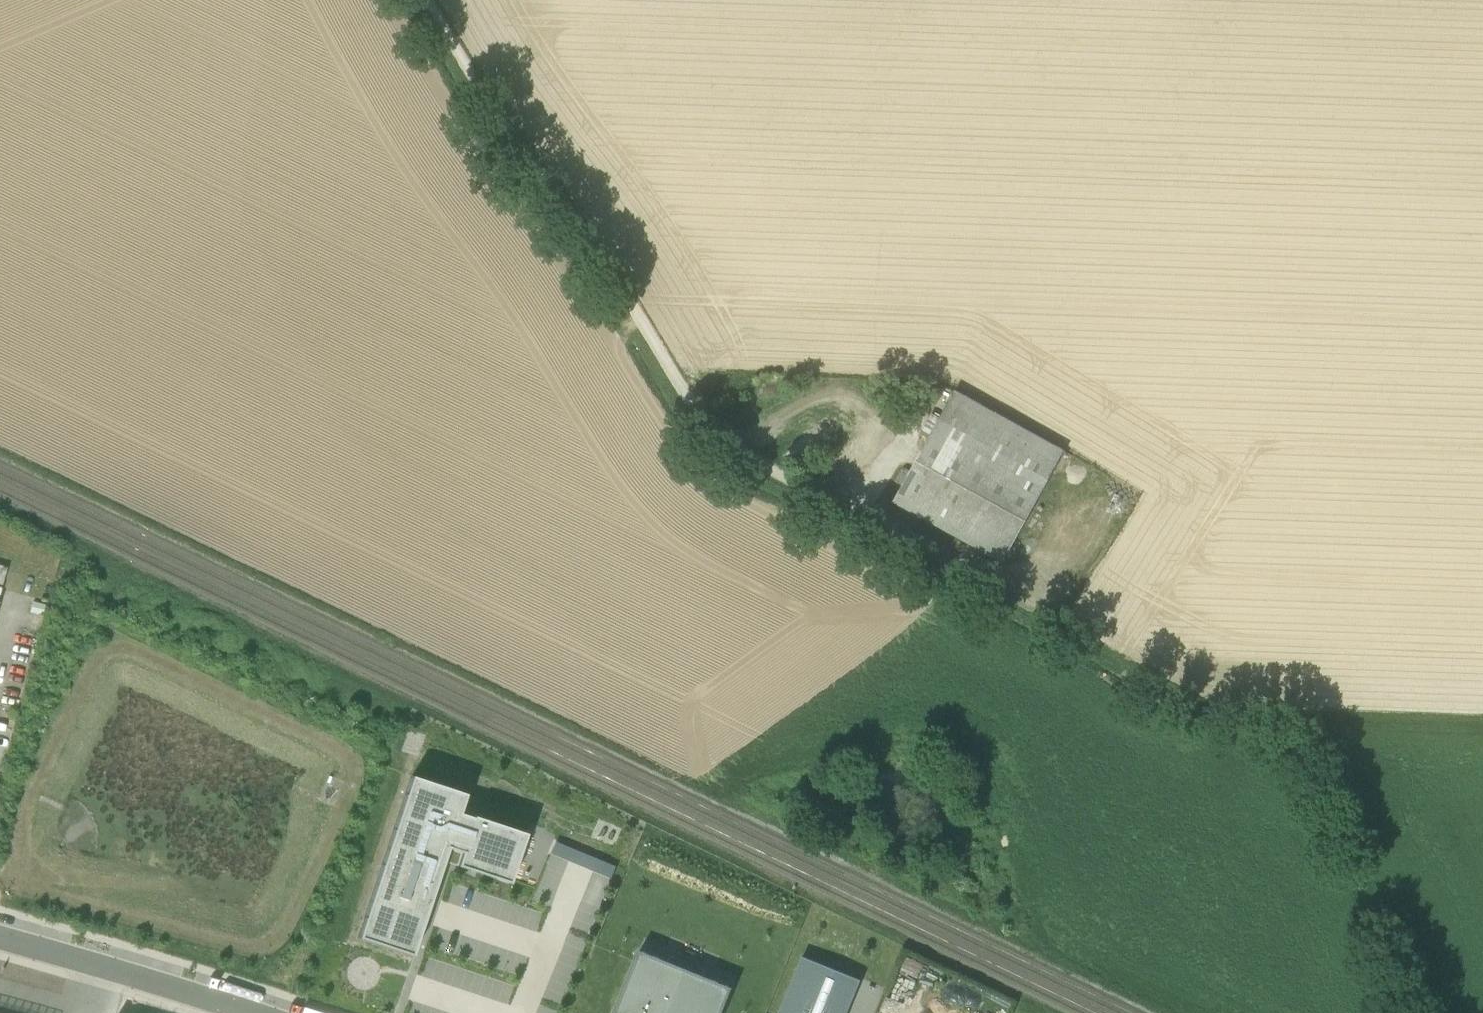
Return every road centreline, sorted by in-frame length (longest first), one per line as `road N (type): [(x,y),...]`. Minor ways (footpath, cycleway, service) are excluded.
road 1 (track): [(430,0),(695,402)]
road 2 (unclassified): [(0,933),(257,1012)]

